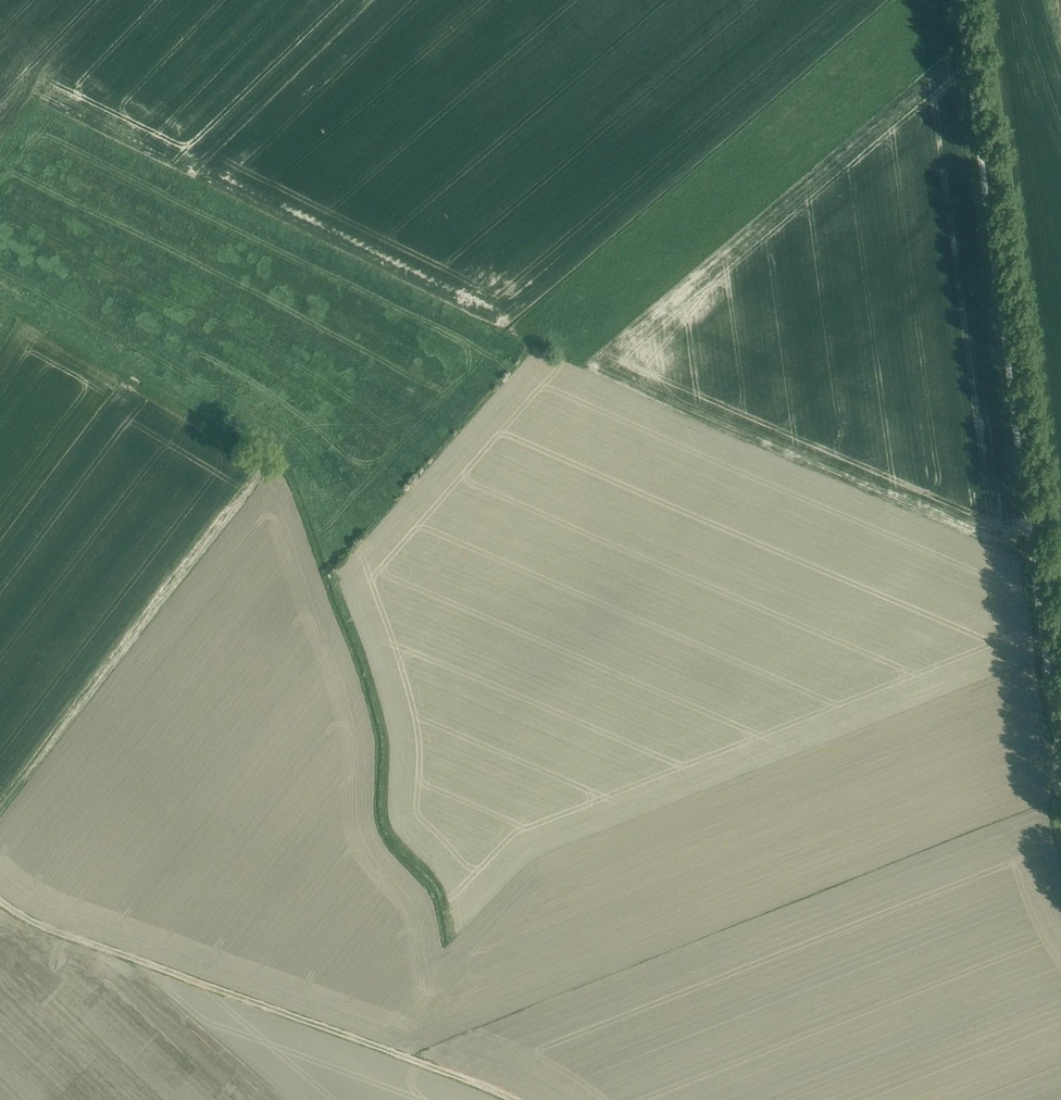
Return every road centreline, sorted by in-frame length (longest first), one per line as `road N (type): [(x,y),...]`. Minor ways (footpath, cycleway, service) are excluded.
road 1 (unclassified): [(961,0),(1060,756)]

